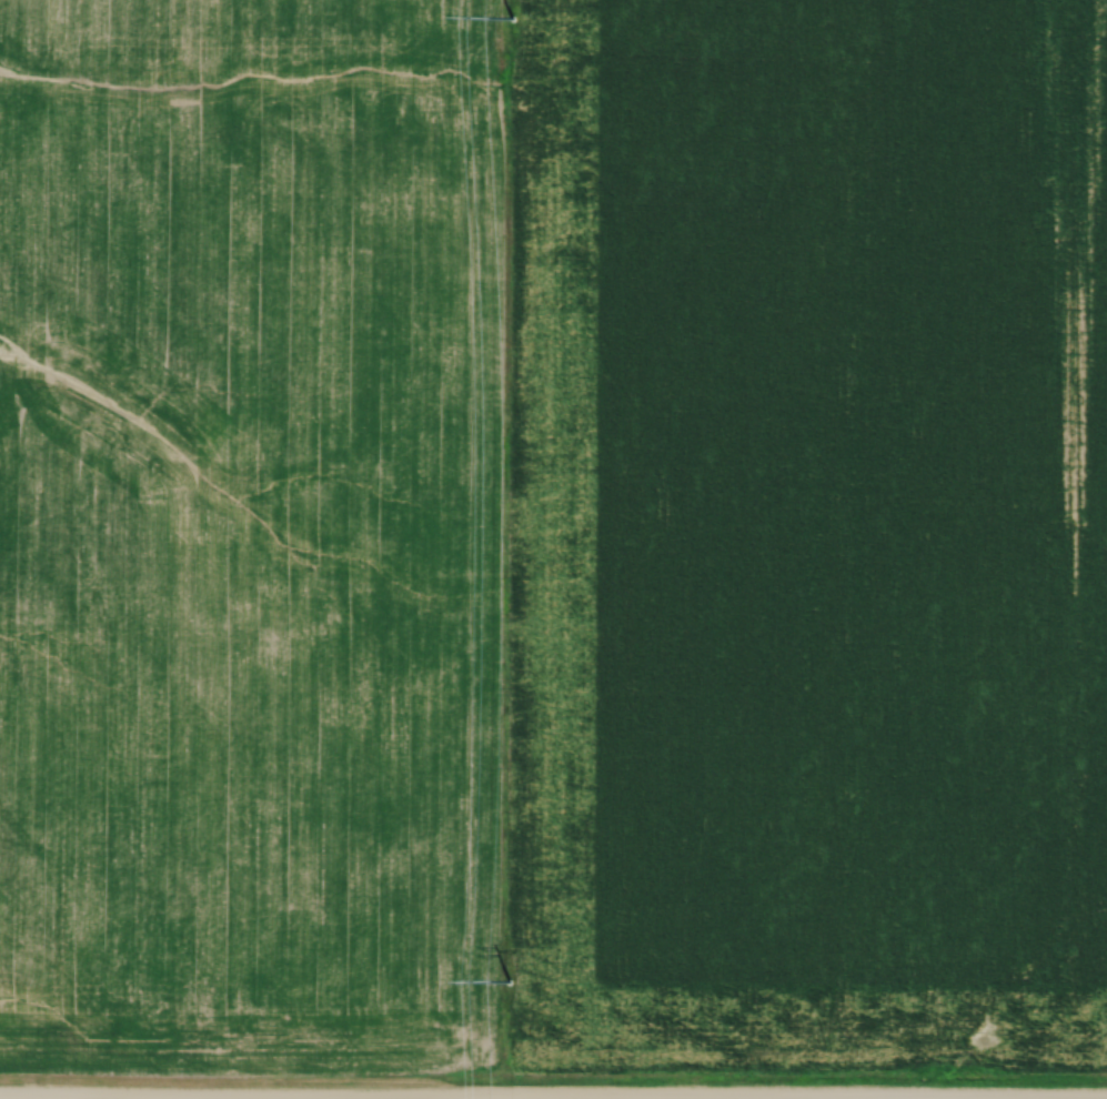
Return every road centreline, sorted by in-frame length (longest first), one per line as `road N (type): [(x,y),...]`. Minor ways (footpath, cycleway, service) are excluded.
road 1 (residential): [(1106,1096),(0,1094)]

